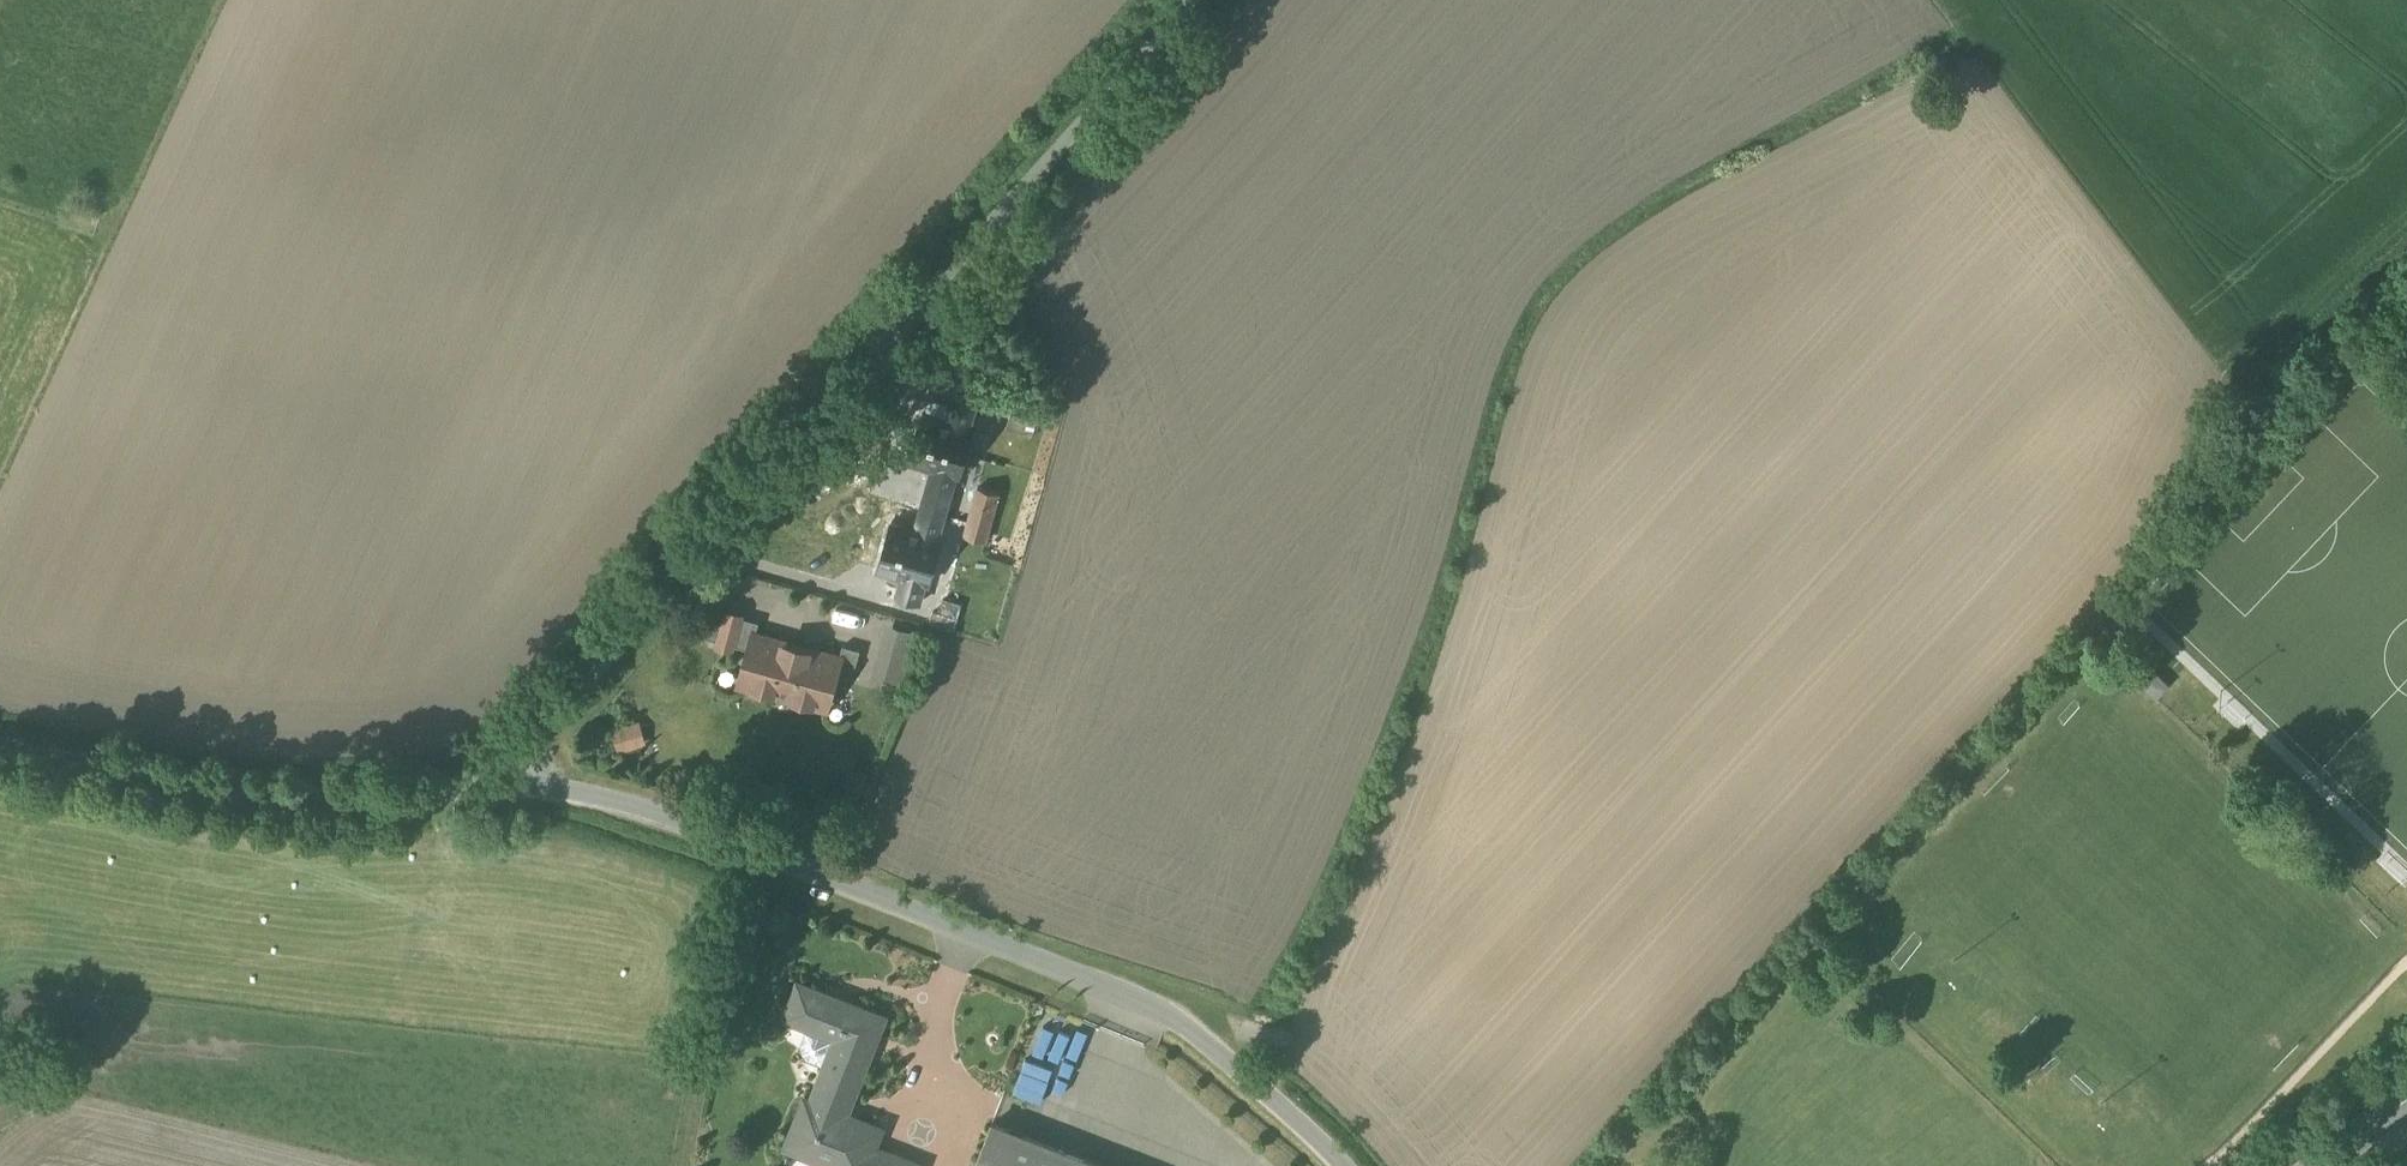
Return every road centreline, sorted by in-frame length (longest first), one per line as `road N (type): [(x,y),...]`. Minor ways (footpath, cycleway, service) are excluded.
road 1 (unclassified): [(516,791),(539,747),(1219,0)]
road 2 (unclassified): [(1337,1165),(1195,1035),(1120,996),(681,827),(598,802),(516,791)]
road 3 (unclassified): [(0,748),(224,796),(339,804),(516,791)]

